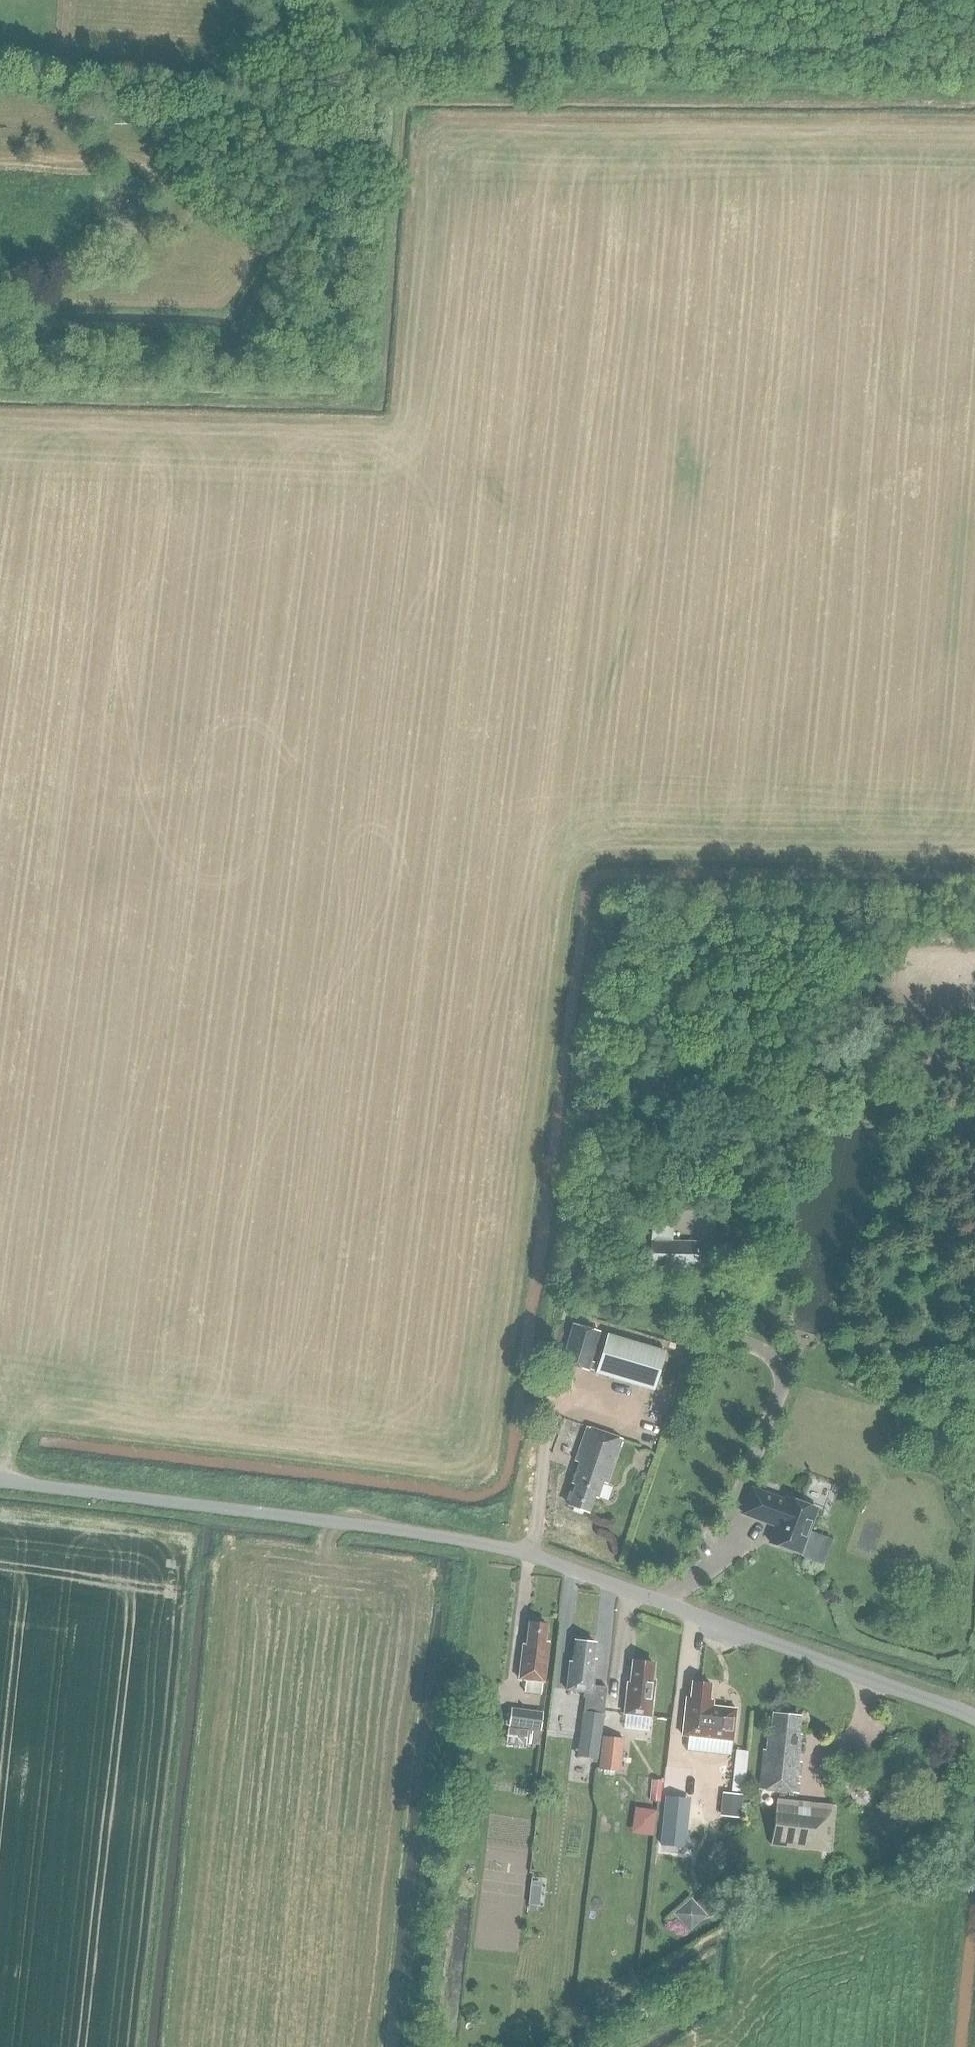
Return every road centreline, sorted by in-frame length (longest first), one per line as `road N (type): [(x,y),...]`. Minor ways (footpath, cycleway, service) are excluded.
road 1 (unclassified): [(974,1719),(550,1562),(461,1539),(0,1482)]

